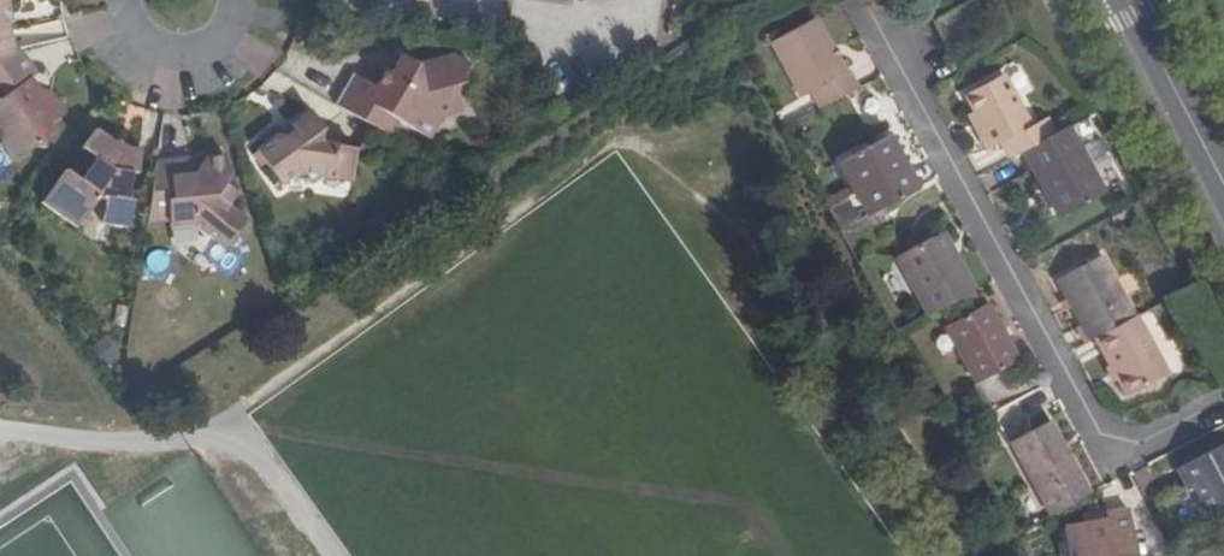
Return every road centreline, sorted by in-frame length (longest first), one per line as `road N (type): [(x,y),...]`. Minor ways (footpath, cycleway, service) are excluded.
road 1 (unclassified): [(893,52),(1093,421),(1116,444),(1152,444),(1223,406)]
road 2 (residential): [(409,0),(615,39)]
road 3 (secondary): [(1223,185),(1127,0)]
road 4 (residential): [(114,0),(133,41),(173,55),(210,38),(229,0)]

